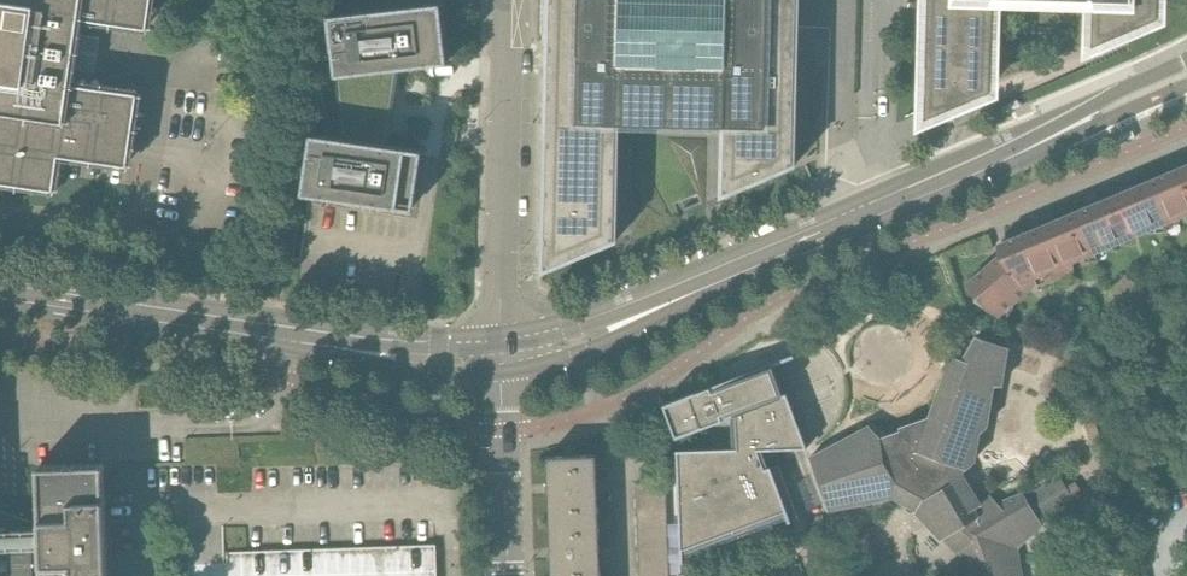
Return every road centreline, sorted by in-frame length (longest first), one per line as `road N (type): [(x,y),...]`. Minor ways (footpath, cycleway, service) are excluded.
road 1 (tertiary): [(679,302),(1030,150)]
road 2 (residential): [(501,348),(507,0)]
road 3 (tertiary): [(29,304),(342,351)]
road 4 (residential): [(508,575),(501,374)]
road 5 (tertiary): [(501,374),(588,350),(679,302)]
road 6 (tertiary): [(679,302),(501,348)]
road 7 (tertiary): [(1186,61),(1110,97),(1030,150)]
road 8 (tertiary): [(1030,150),(1186,85)]
road 9 (tertiary): [(342,351),(429,373),(501,374)]
road 10 (tertiary): [(501,348),(342,351)]

